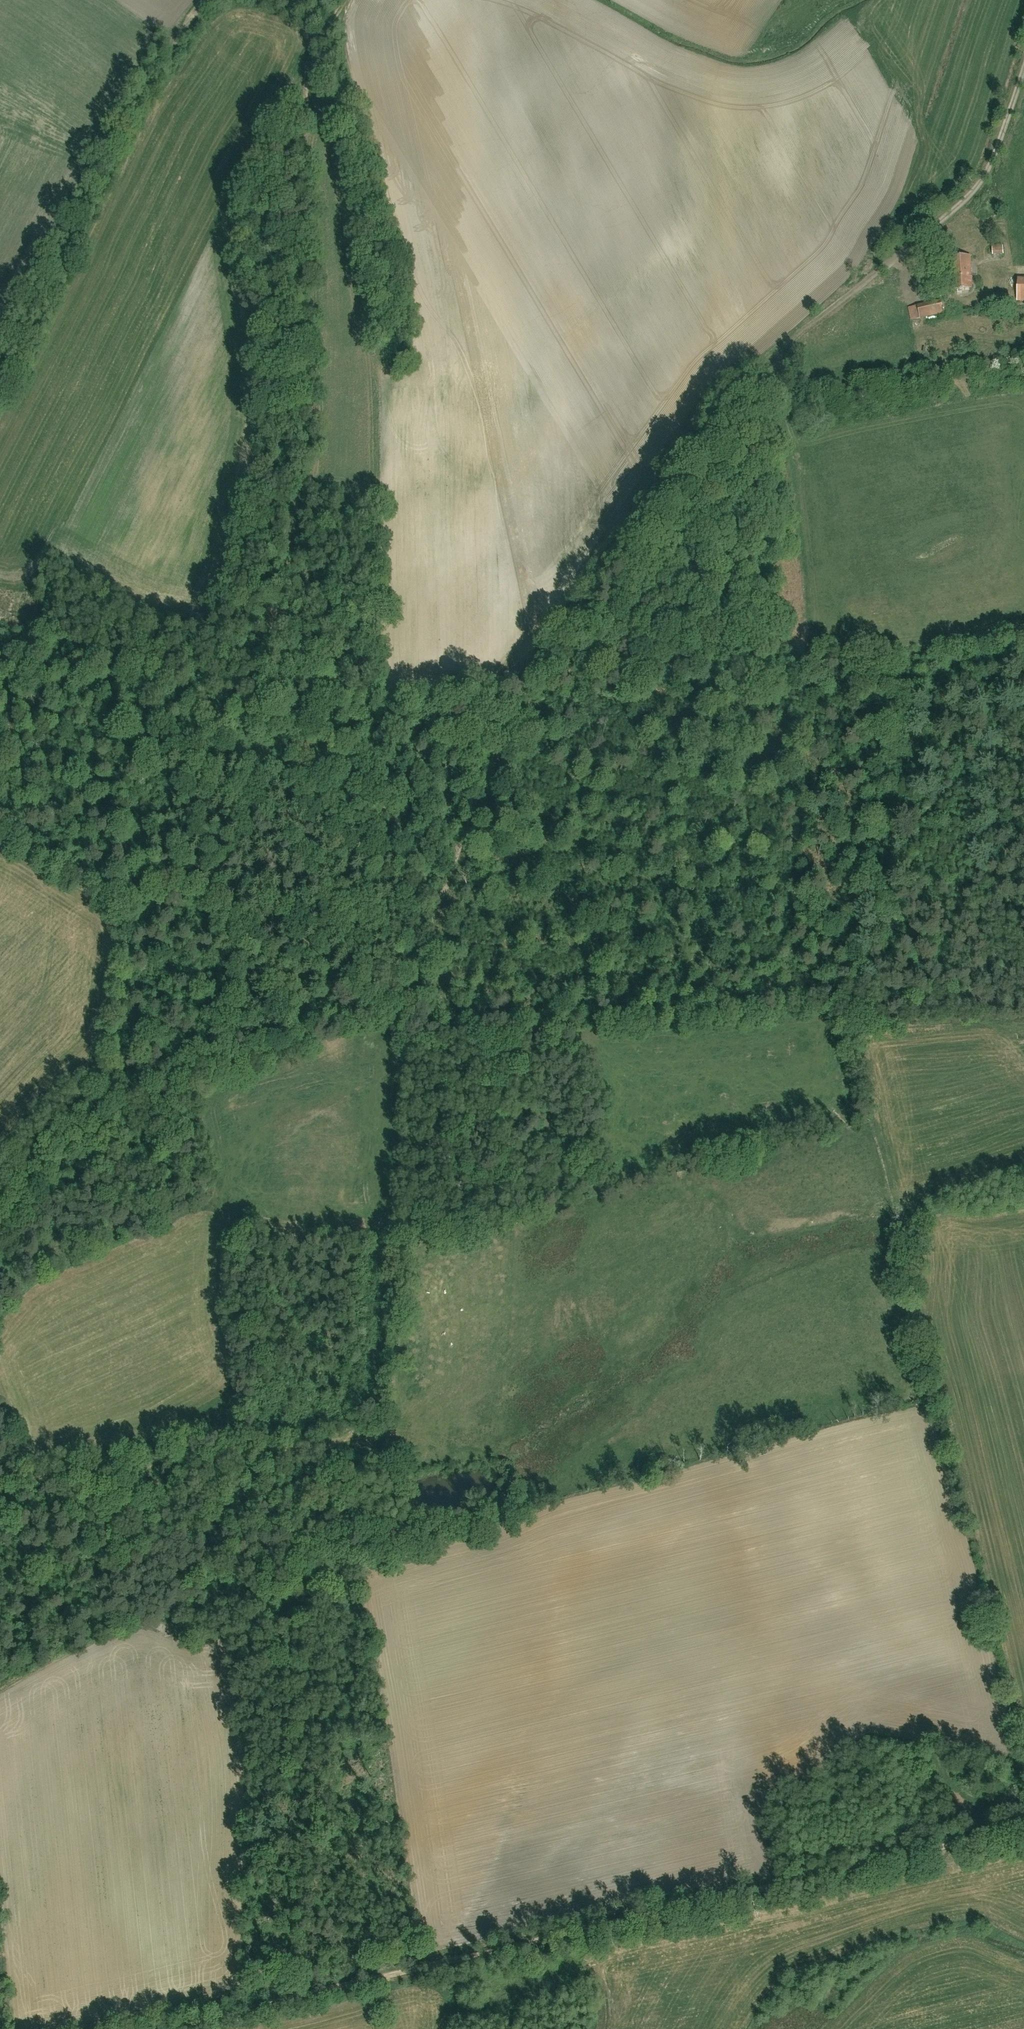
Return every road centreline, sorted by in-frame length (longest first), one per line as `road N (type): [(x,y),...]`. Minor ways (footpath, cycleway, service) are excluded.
road 1 (track): [(1023,77),(1002,145),(976,190),(758,367),(733,396),(626,576),(568,653),(525,688),(495,741),(423,970),(385,994),(339,998),(286,1038),(238,1051),(178,1048),(111,1067),(71,1104),(0,1202)]
road 2 (track): [(1023,1821),(159,2028)]
road 3 (track): [(0,368),(70,259),(88,188),(119,146),(156,46),(194,0)]

